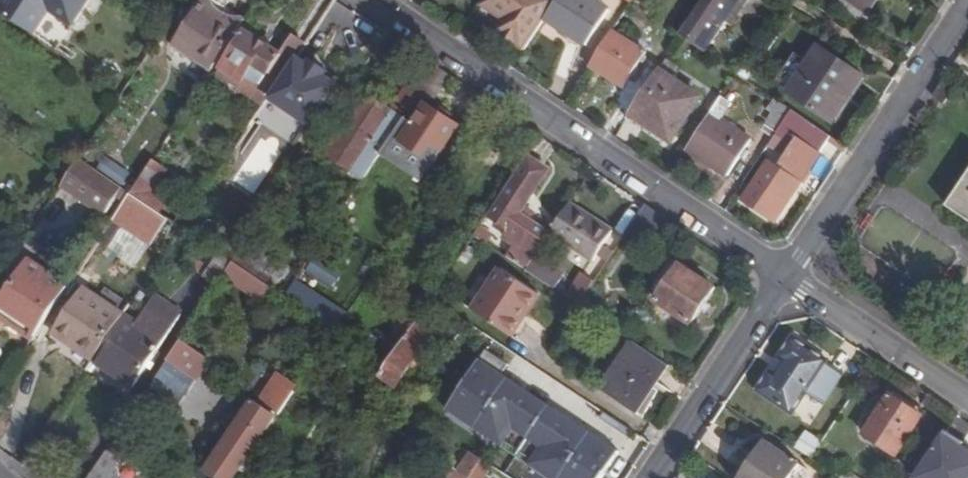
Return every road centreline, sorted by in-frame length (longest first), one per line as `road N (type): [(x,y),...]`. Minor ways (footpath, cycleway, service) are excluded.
road 1 (residential): [(786,275),(376,0)]
road 2 (residential): [(786,275),(967,2)]
road 3 (residential): [(786,275),(651,477)]
road 4 (residential): [(967,397),(786,275)]

